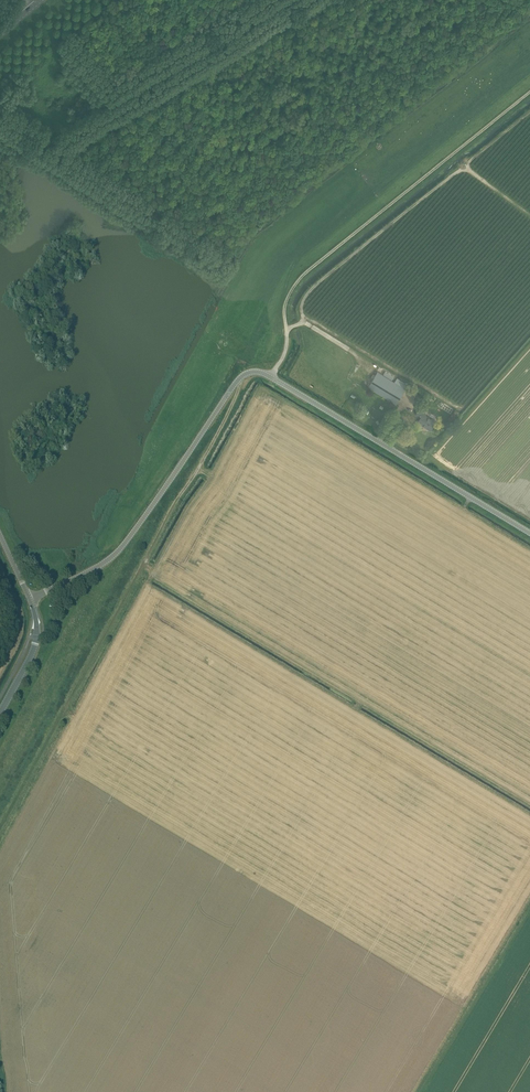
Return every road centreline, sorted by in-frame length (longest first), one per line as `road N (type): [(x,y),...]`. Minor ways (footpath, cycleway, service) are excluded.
road 1 (unclassified): [(269,377),(285,353),(287,298),(302,277),(529,93)]
road 2 (tertiary): [(32,600),(120,552),(233,387),(249,373),(269,377)]
road 3 (track): [(303,322),(310,290),(529,112)]
road 4 (tertiary): [(529,533),(269,377)]
road 5 (track): [(144,566),(0,826)]
road 6 (track): [(236,383),(221,427),(145,557),(149,582)]
road 7 (tertiary): [(0,714),(34,652),(32,600)]

